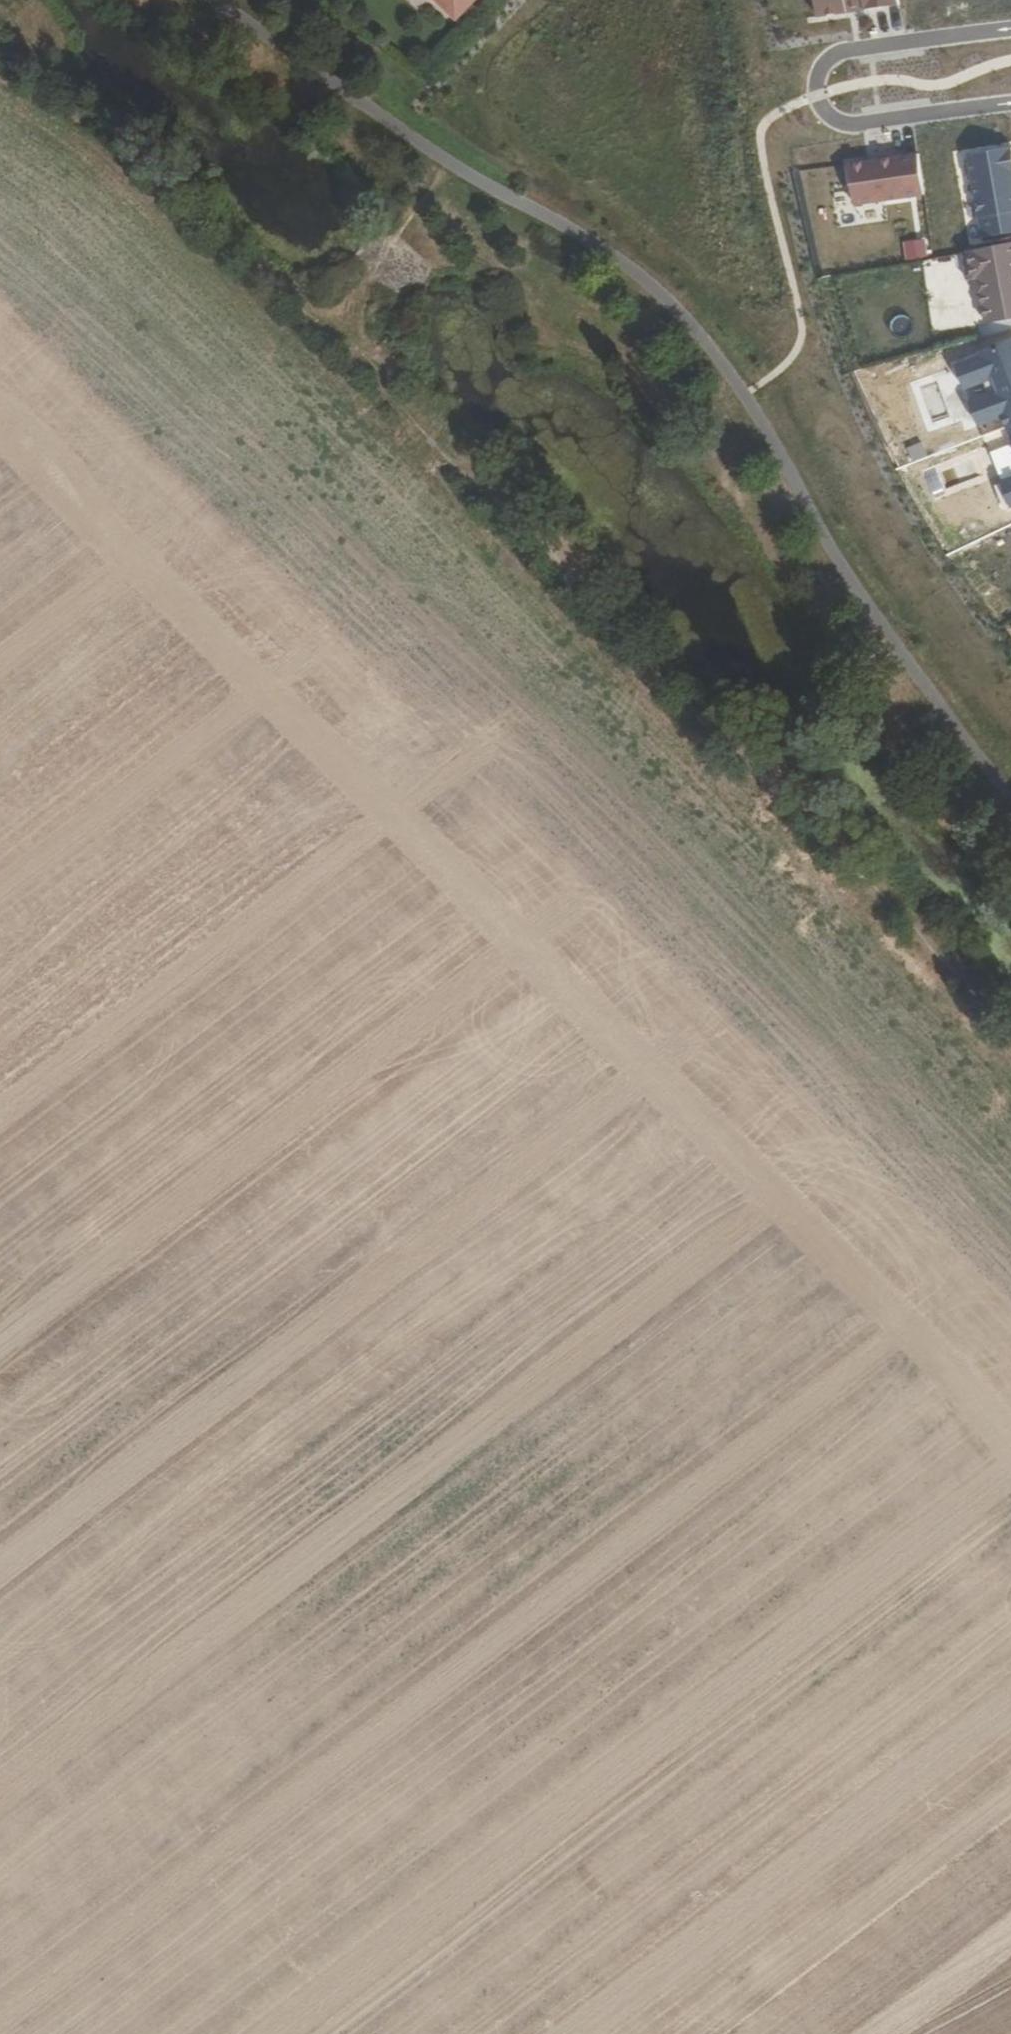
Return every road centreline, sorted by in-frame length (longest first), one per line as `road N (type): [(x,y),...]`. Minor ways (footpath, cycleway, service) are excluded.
road 1 (residential): [(1010,30),(846,50),(816,75),(824,112),(839,124),(1010,103)]

